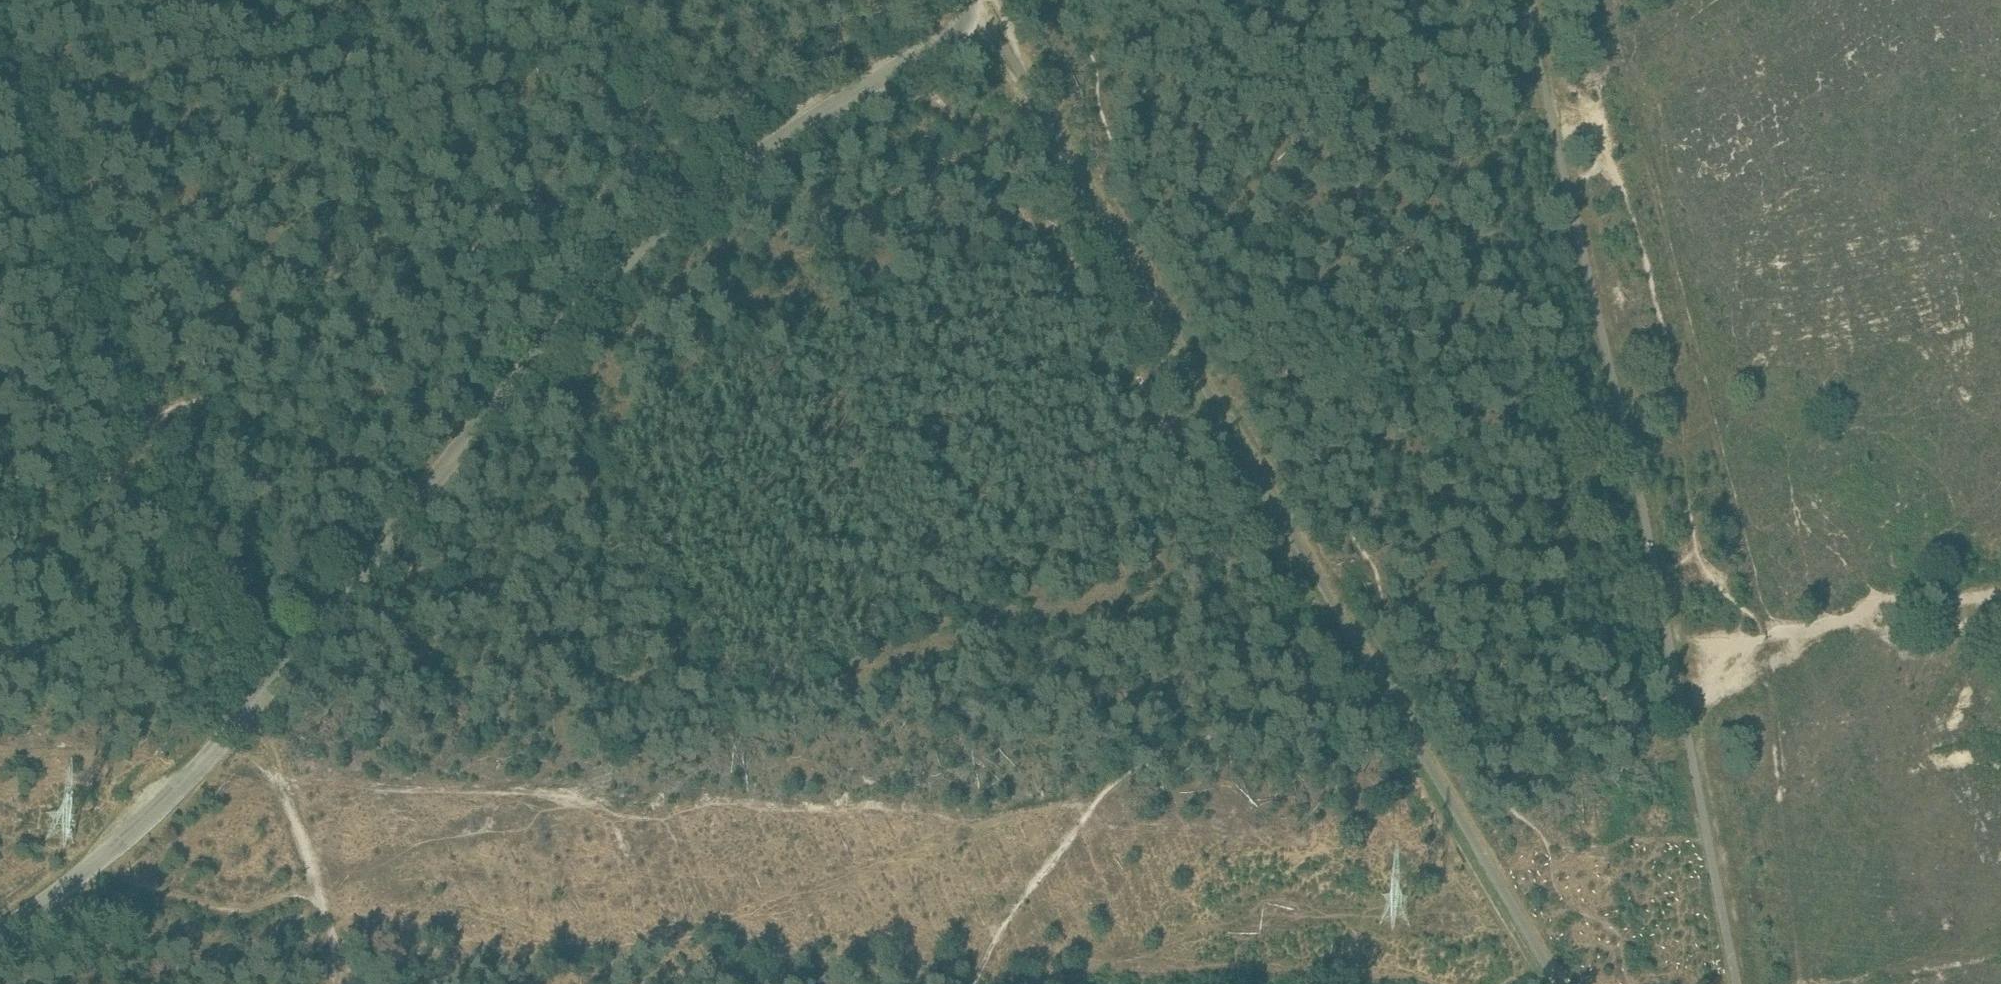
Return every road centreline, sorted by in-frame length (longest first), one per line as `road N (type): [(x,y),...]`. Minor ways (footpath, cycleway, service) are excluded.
road 1 (unclassified): [(0,931),(102,860),(199,770),(566,328),(690,205),(982,19),(976,0)]

